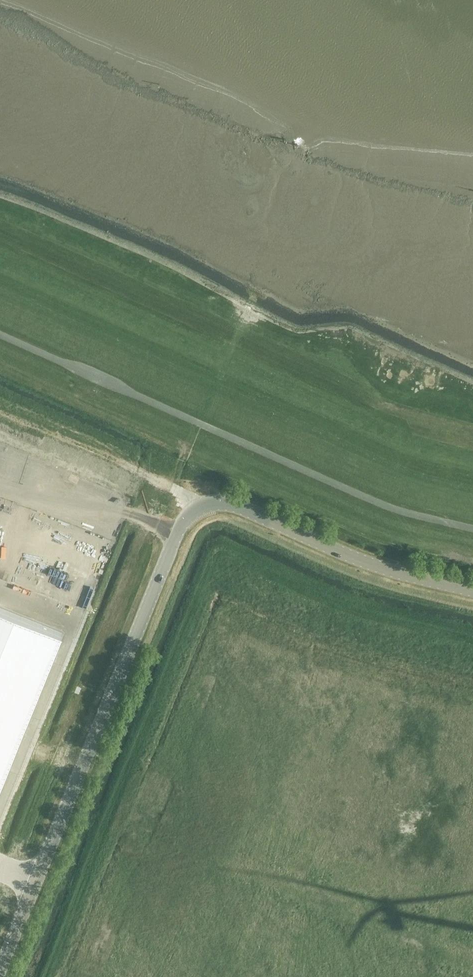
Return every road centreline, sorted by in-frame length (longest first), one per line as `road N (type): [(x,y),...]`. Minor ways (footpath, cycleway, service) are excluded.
road 1 (tertiary): [(0,966),(178,529),(193,509),(226,502),(364,561),(472,590)]

